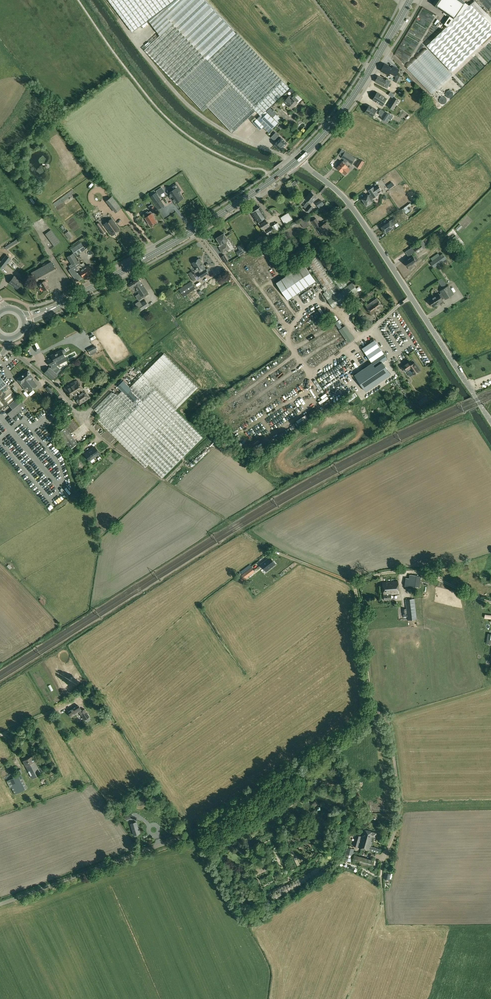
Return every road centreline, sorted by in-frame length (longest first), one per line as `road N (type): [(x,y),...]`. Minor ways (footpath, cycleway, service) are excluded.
road 1 (tertiary): [(490,421),(358,215),(299,158)]
road 2 (primary): [(60,305),(178,241),(299,158)]
road 3 (primary): [(299,158),(336,119),(411,0)]
road 4 (track): [(490,603),(423,573),(354,583)]
road 5 (unclassified): [(110,444),(8,348)]
road 6 (track): [(227,520),(110,444)]
road 7 (track): [(354,583),(375,716)]

